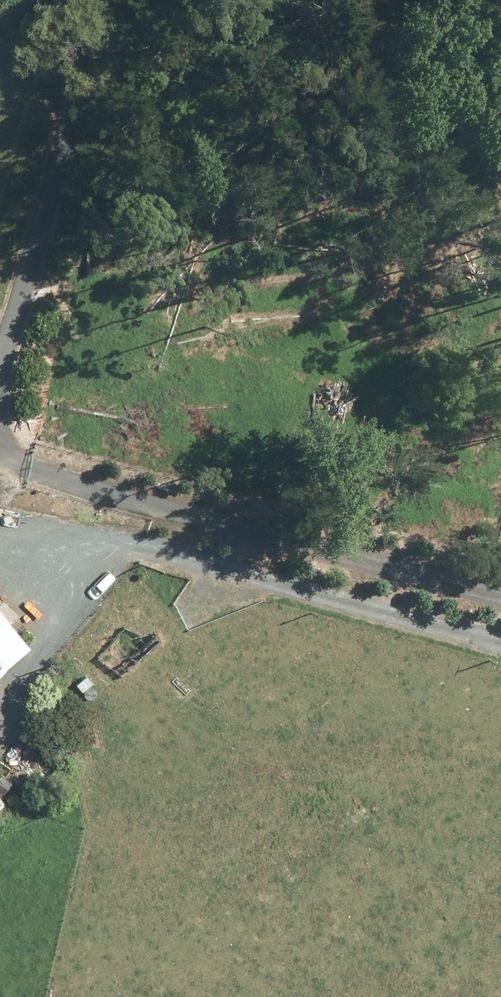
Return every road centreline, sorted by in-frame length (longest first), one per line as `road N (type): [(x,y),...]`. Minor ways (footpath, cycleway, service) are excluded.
road 1 (unclassified): [(500,584),(161,497)]
road 2 (unclassified): [(0,323),(57,147),(127,0)]
road 3 (unclassified): [(161,497),(0,441)]
road 4 (unclassified): [(161,497),(38,589)]

